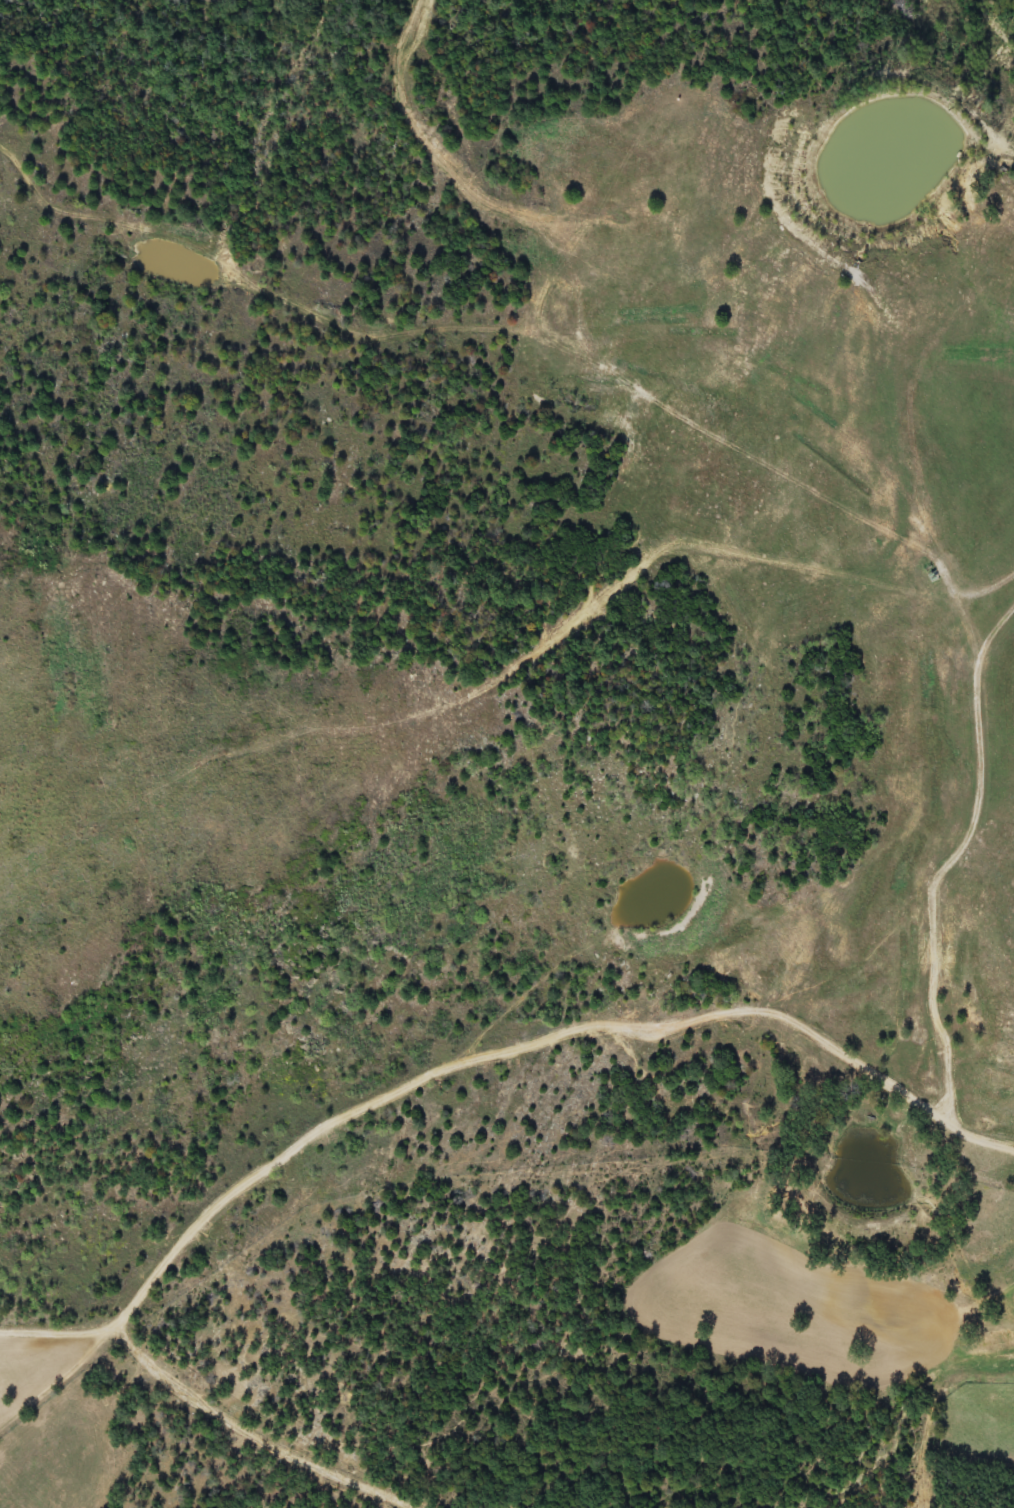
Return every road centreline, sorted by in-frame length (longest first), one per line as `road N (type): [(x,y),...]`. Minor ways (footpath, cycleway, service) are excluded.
road 1 (residential): [(1013,1142),(960,1124),(767,1008),(718,1009),(659,1025),(582,1020),(424,1072),(319,1128),(210,1209),(118,1322),(0,1327)]
road 2 (residential): [(118,1322),(156,1369),(197,1401),(269,1441),(428,1507)]

